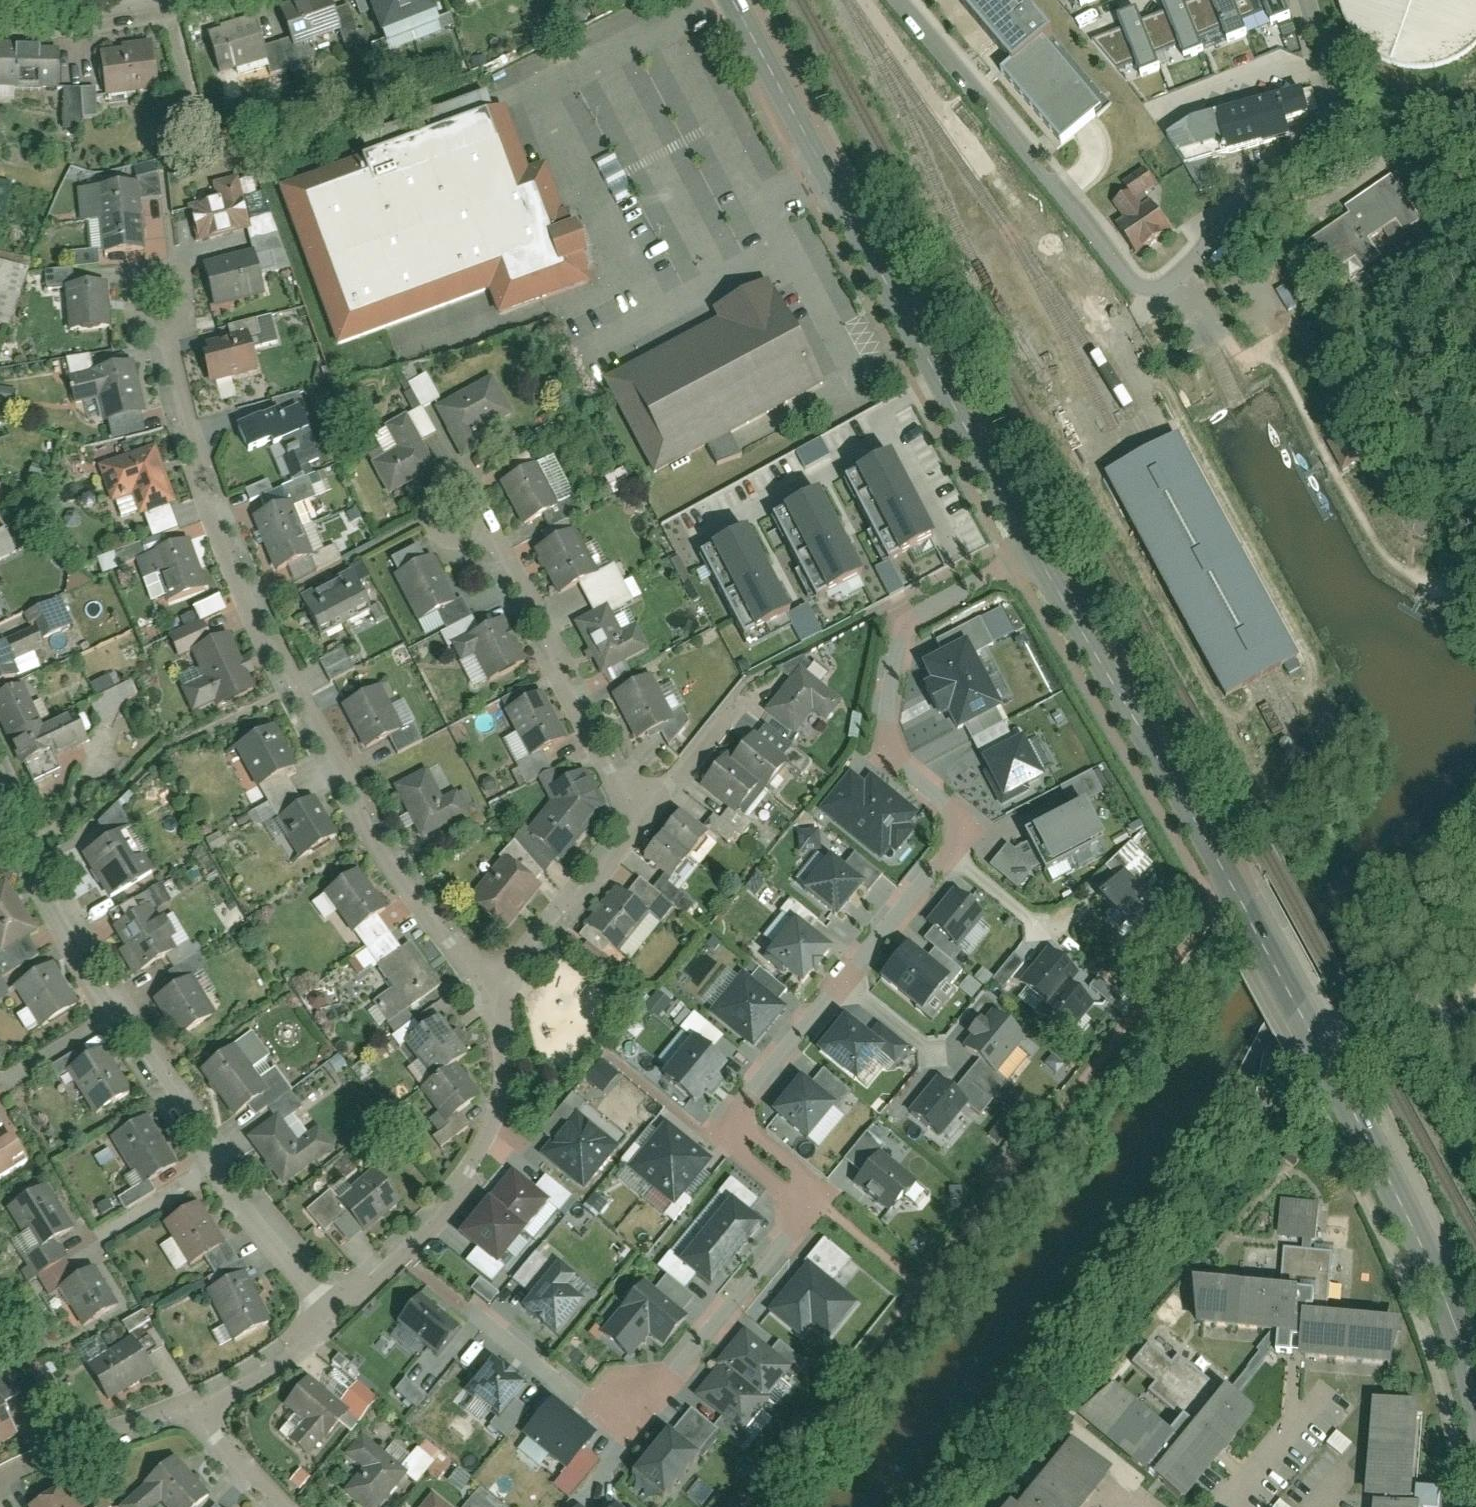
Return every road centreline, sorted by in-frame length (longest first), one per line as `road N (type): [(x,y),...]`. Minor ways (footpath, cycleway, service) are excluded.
road 1 (tertiary): [(1475,1369),(1412,1218),(1343,1084),(1040,559)]
road 2 (residential): [(493,987),(379,838),(264,631),(189,435),(155,301)]
road 3 (residential): [(844,983),(744,1103),(749,1149),(802,1188),(803,1226),(646,1406),(593,1409),(463,1298)]
road 4 (tertiary): [(1040,559),(734,0)]
road 5 (residential): [(1040,559),(903,621),(884,754),(955,805),(957,847),(949,857)]
road 6 (residential): [(900,0),(1124,276),(1153,290),(1175,277)]
road 7 (residential): [(324,1301),(406,1254),(441,1217),(479,1153),(495,1118),(507,1044),(493,987)]
road 8 (residential): [(647,822),(602,752),(496,544),(458,511)]
road 9 (residential): [(1308,0),(1332,79),(1335,135),(1229,218),(1175,277)]
road 10 (residential): [(0,782),(133,1012)]
road 11 (residential): [(493,987),(567,920),(647,822)]
road 12 (residential): [(0,1485),(101,1433),(204,1417)]
road 13 (residential): [(133,1012),(227,1161)]
road 14 (residential): [(175,0),(0,15)]
road 15 (residential): [(204,1417),(300,1355),(324,1301)]
road 16 (residential): [(647,822),(754,688)]
road 17 (residential): [(227,1161),(324,1301)]
road 18 (residential): [(949,857),(844,983)]
road 19 (residential): [(227,1161),(89,1248)]
road 20 (residential): [(133,1012),(0,1087)]

